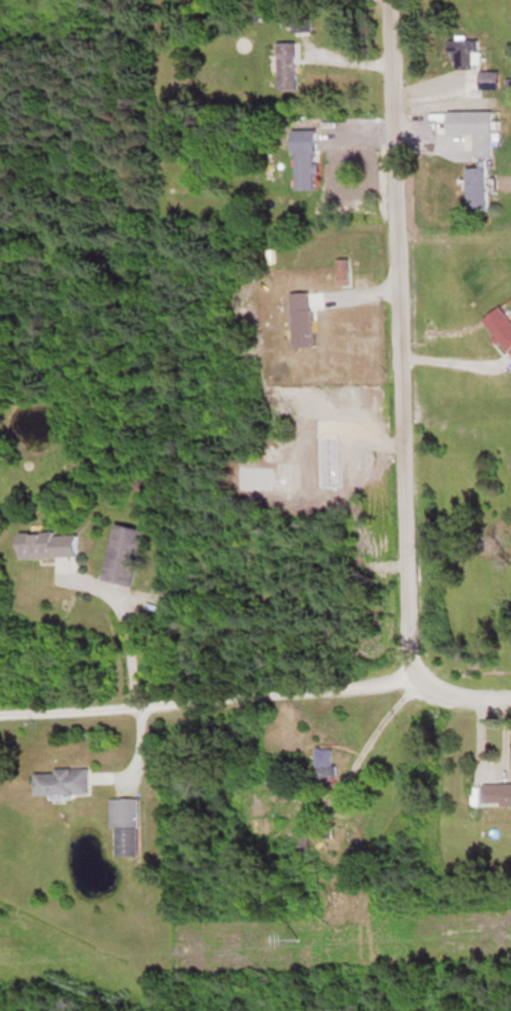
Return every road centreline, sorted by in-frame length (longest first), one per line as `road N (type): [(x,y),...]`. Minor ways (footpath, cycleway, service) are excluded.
road 1 (residential): [(415,673),(405,644),(385,0)]

